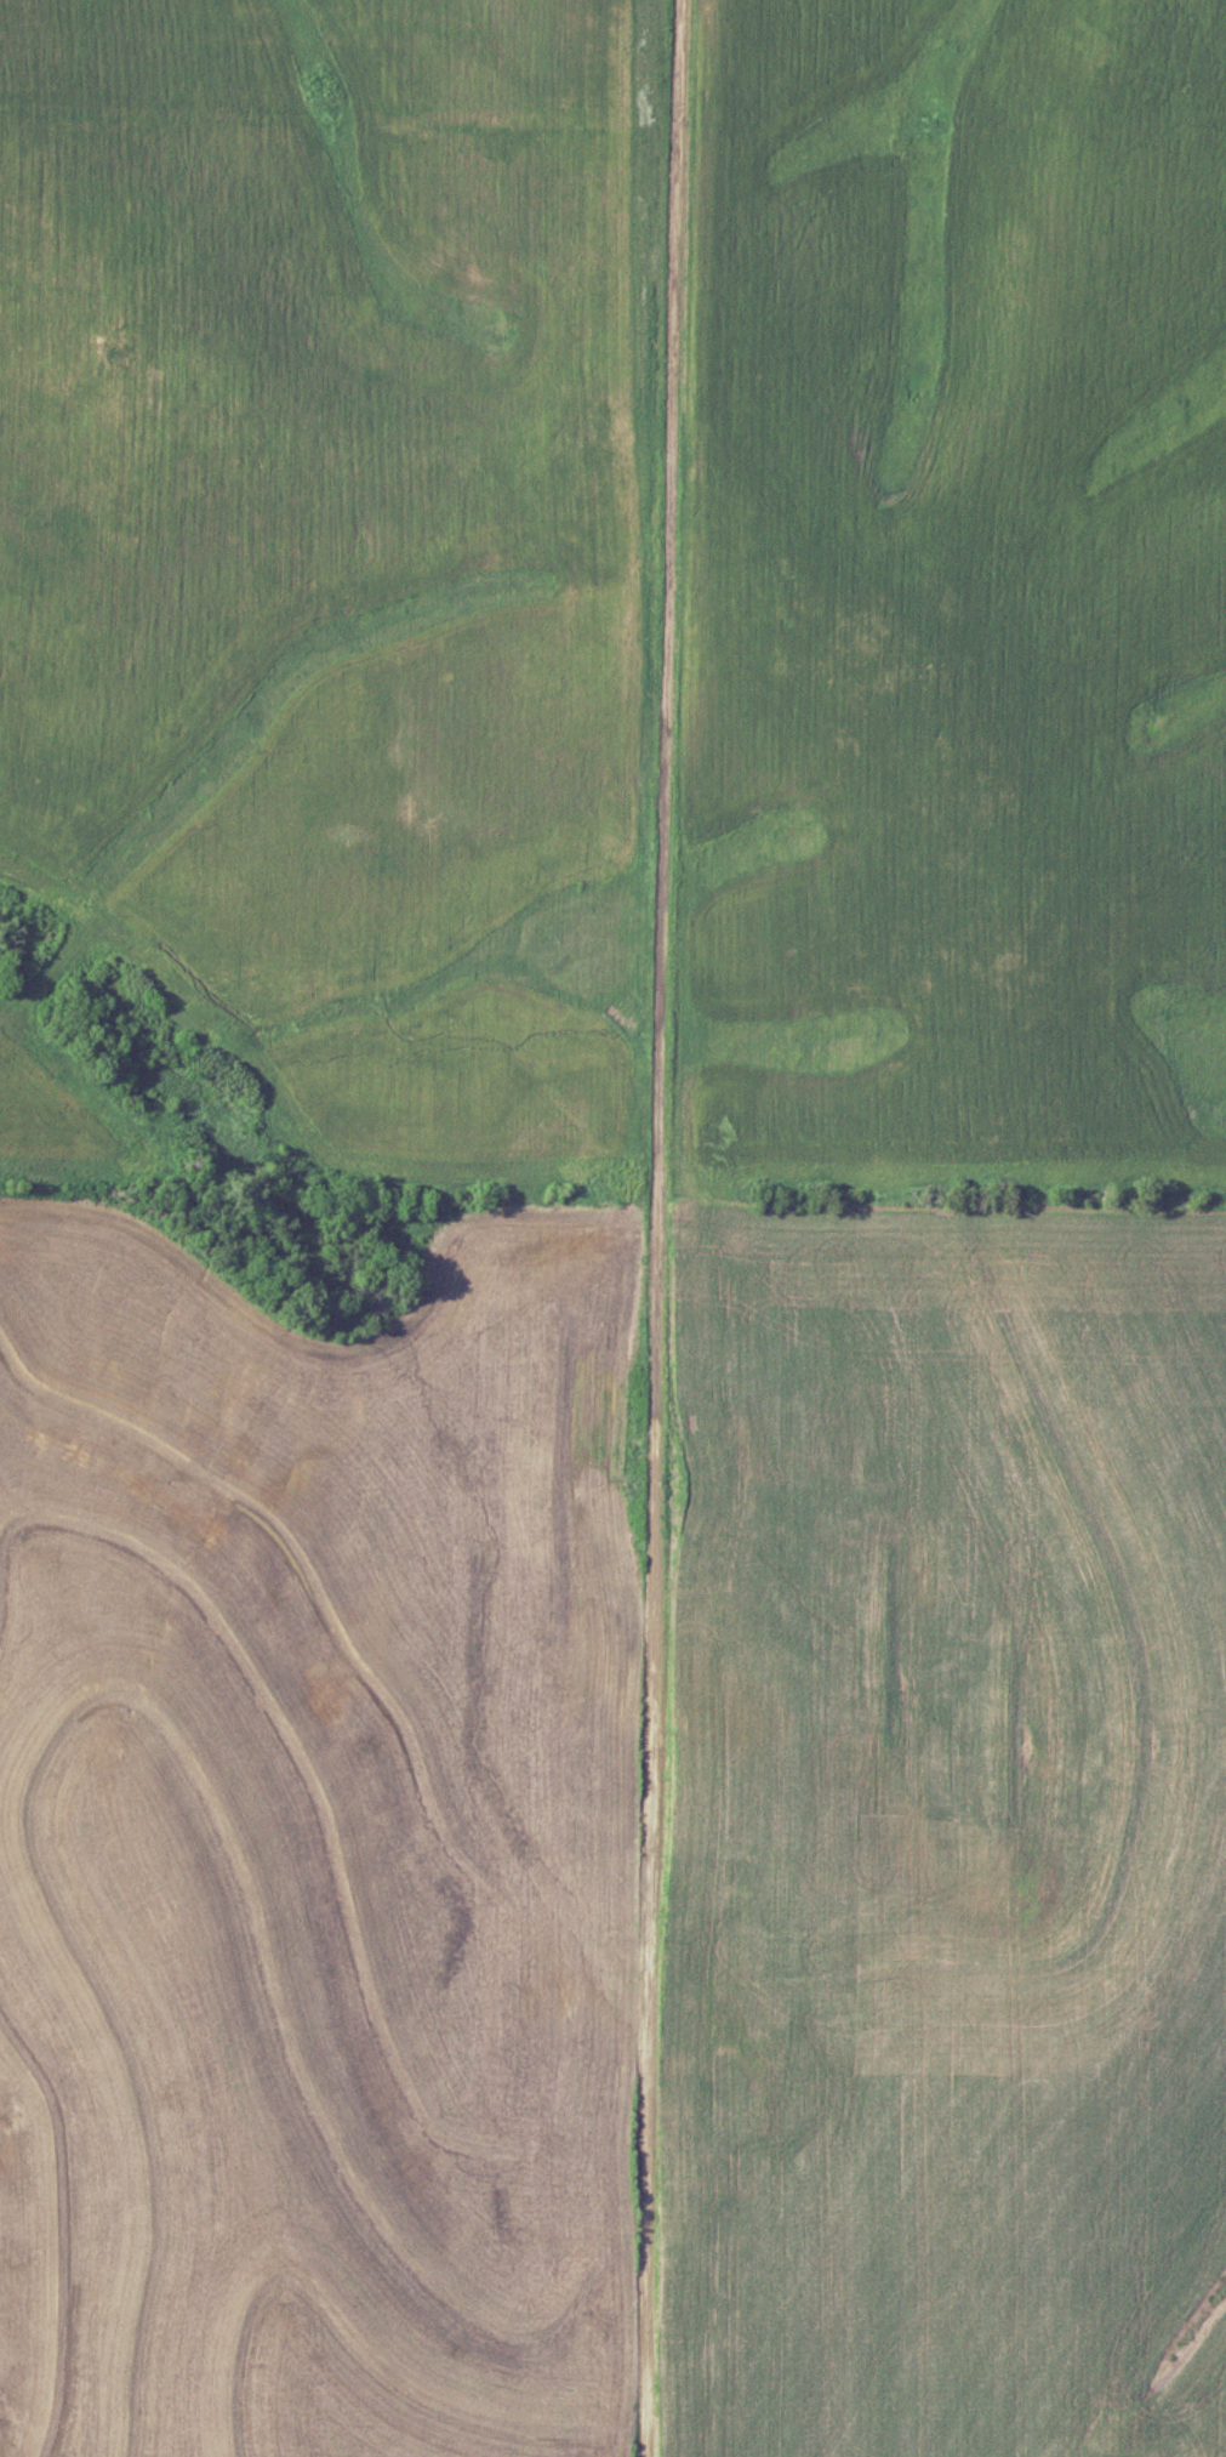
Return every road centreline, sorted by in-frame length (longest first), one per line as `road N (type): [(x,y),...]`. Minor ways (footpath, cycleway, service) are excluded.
road 1 (residential): [(653,2456),(663,1081),(687,0)]

